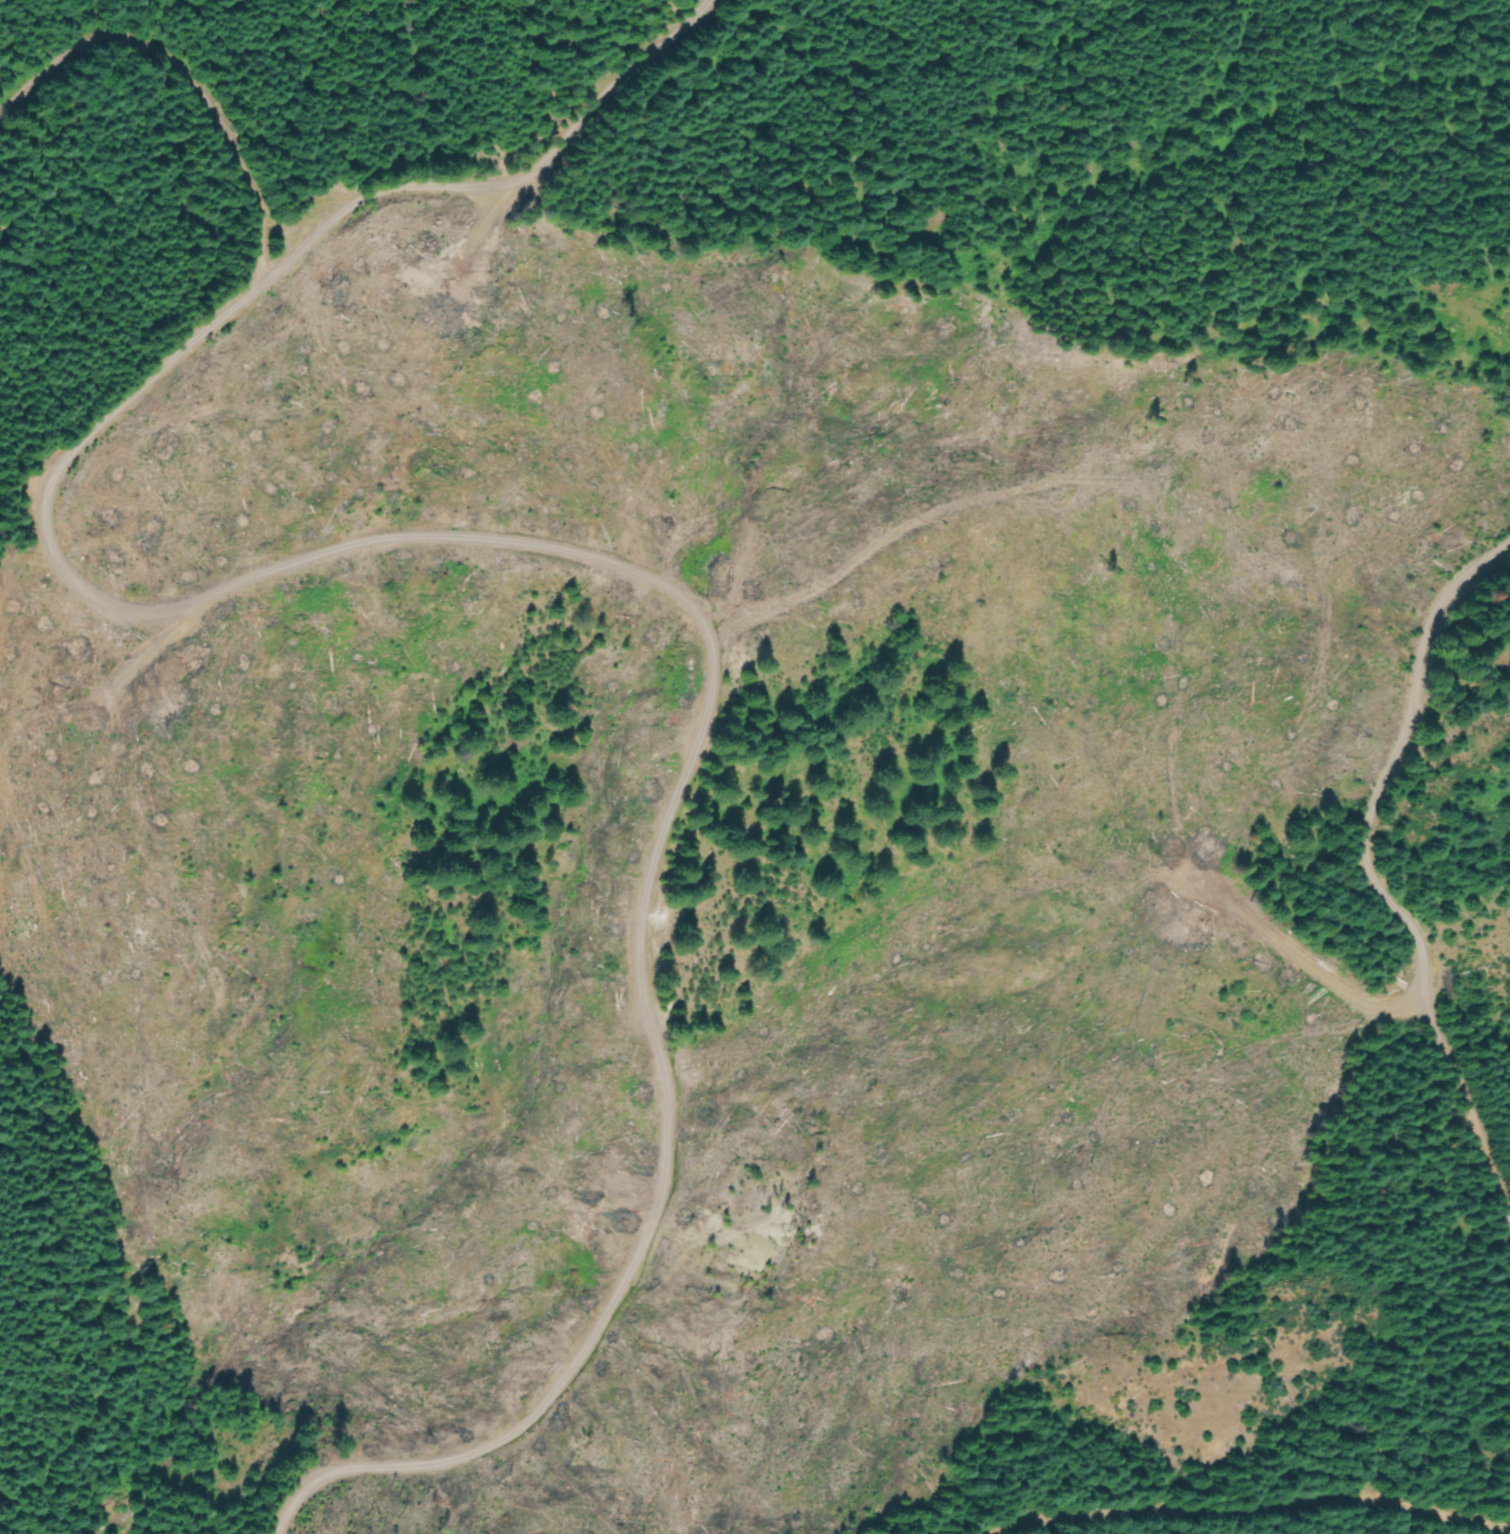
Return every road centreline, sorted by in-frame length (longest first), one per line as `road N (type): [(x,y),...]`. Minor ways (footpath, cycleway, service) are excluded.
road 1 (track): [(284,1533),(314,1486),(440,1468),(496,1445),(544,1406),(579,1354),(646,1210),(655,1168),(663,1079),(638,989),(629,913),(702,715),(708,666),(687,618),(660,592),(572,554),(491,542),(423,537),(362,545),(165,610),(111,607),(82,589),(49,547),(38,497),(47,472),(226,301),(254,252),(254,210),(233,142),(207,96),(158,49),(108,39),(0,117)]
road 2 (track): [(1509,541),(1446,612),(1369,835),(1378,880),(1425,945),(1434,1027),(1509,1195)]
road 3 (track): [(691,0),(550,163),(522,181),(347,201),(226,301)]
road 4 (track): [(1509,1526),(1342,1506),(1260,1517),(1061,1523),(1010,1533)]

